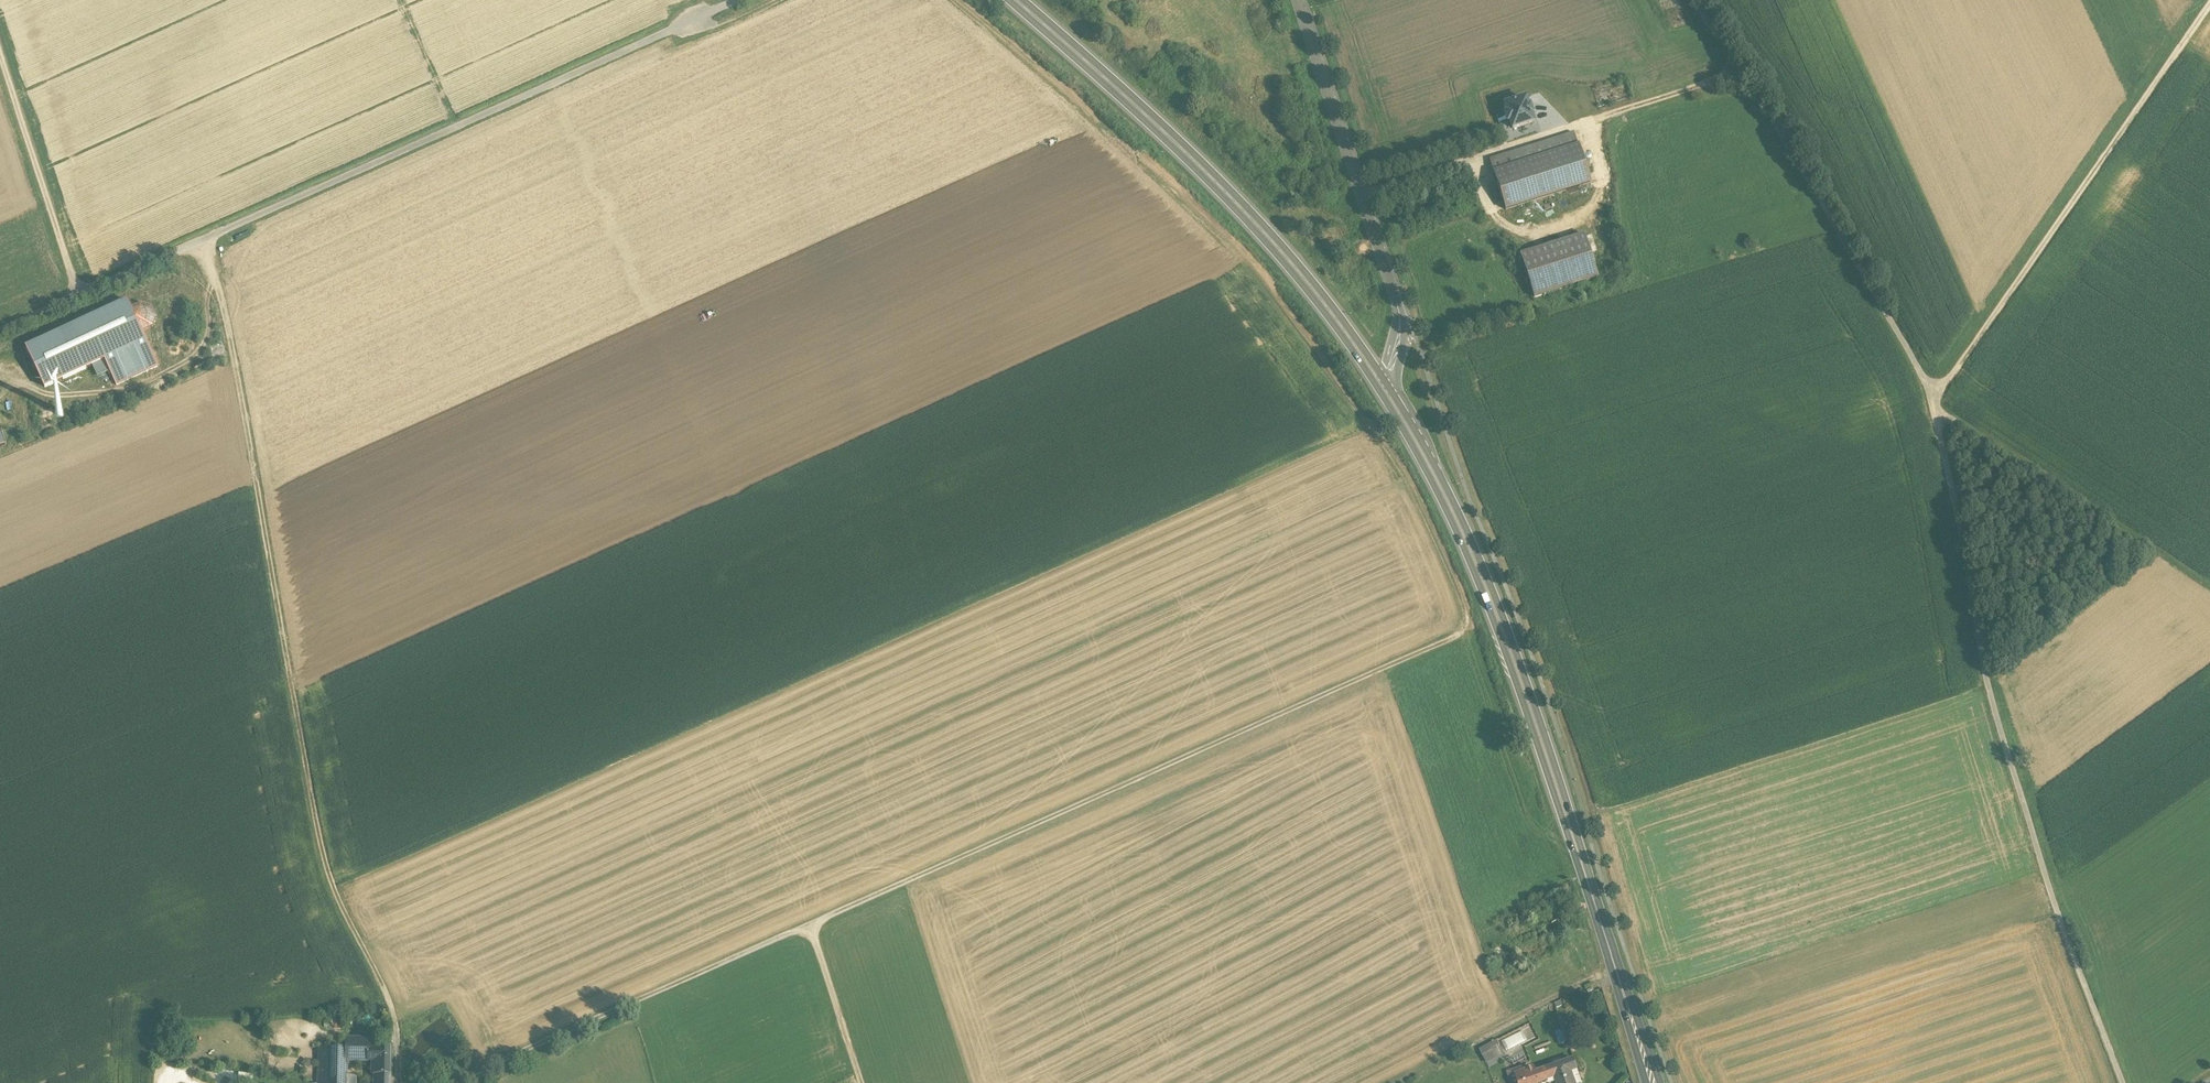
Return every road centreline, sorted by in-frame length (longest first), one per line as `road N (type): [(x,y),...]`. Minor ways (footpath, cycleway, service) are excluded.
road 1 (track): [(809,925),(1455,638),(1464,625),(1407,477),(1280,300),(1176,190),(957,0)]
road 2 (track): [(2123,1082),(1991,701),(1928,388),(1790,142),(1734,62)]
road 3 (unclassified): [(741,0),(0,333)]
road 4 (track): [(384,987),(325,872),(211,238)]
road 5 (primary): [(1653,1082),(1486,579),(1386,391)]
road 6 (primary): [(1375,374),(1288,258),(1198,163),(1018,0)]
road 7 (track): [(1928,388),(1945,386),(2209,7)]
road 8 (track): [(809,925),(452,1082)]
road 9 (track): [(2209,586),(1933,412)]
road 10 (unclassified): [(1396,304),(1302,0)]
road 11 (track): [(1734,62),(1715,78),(1486,153)]
road 12 (track): [(78,297),(0,52)]
road 13 (track): [(1390,1082),(1618,968)]
road 14 (track): [(861,1082),(809,925)]
road 15 (track): [(1363,195),(1486,153)]

